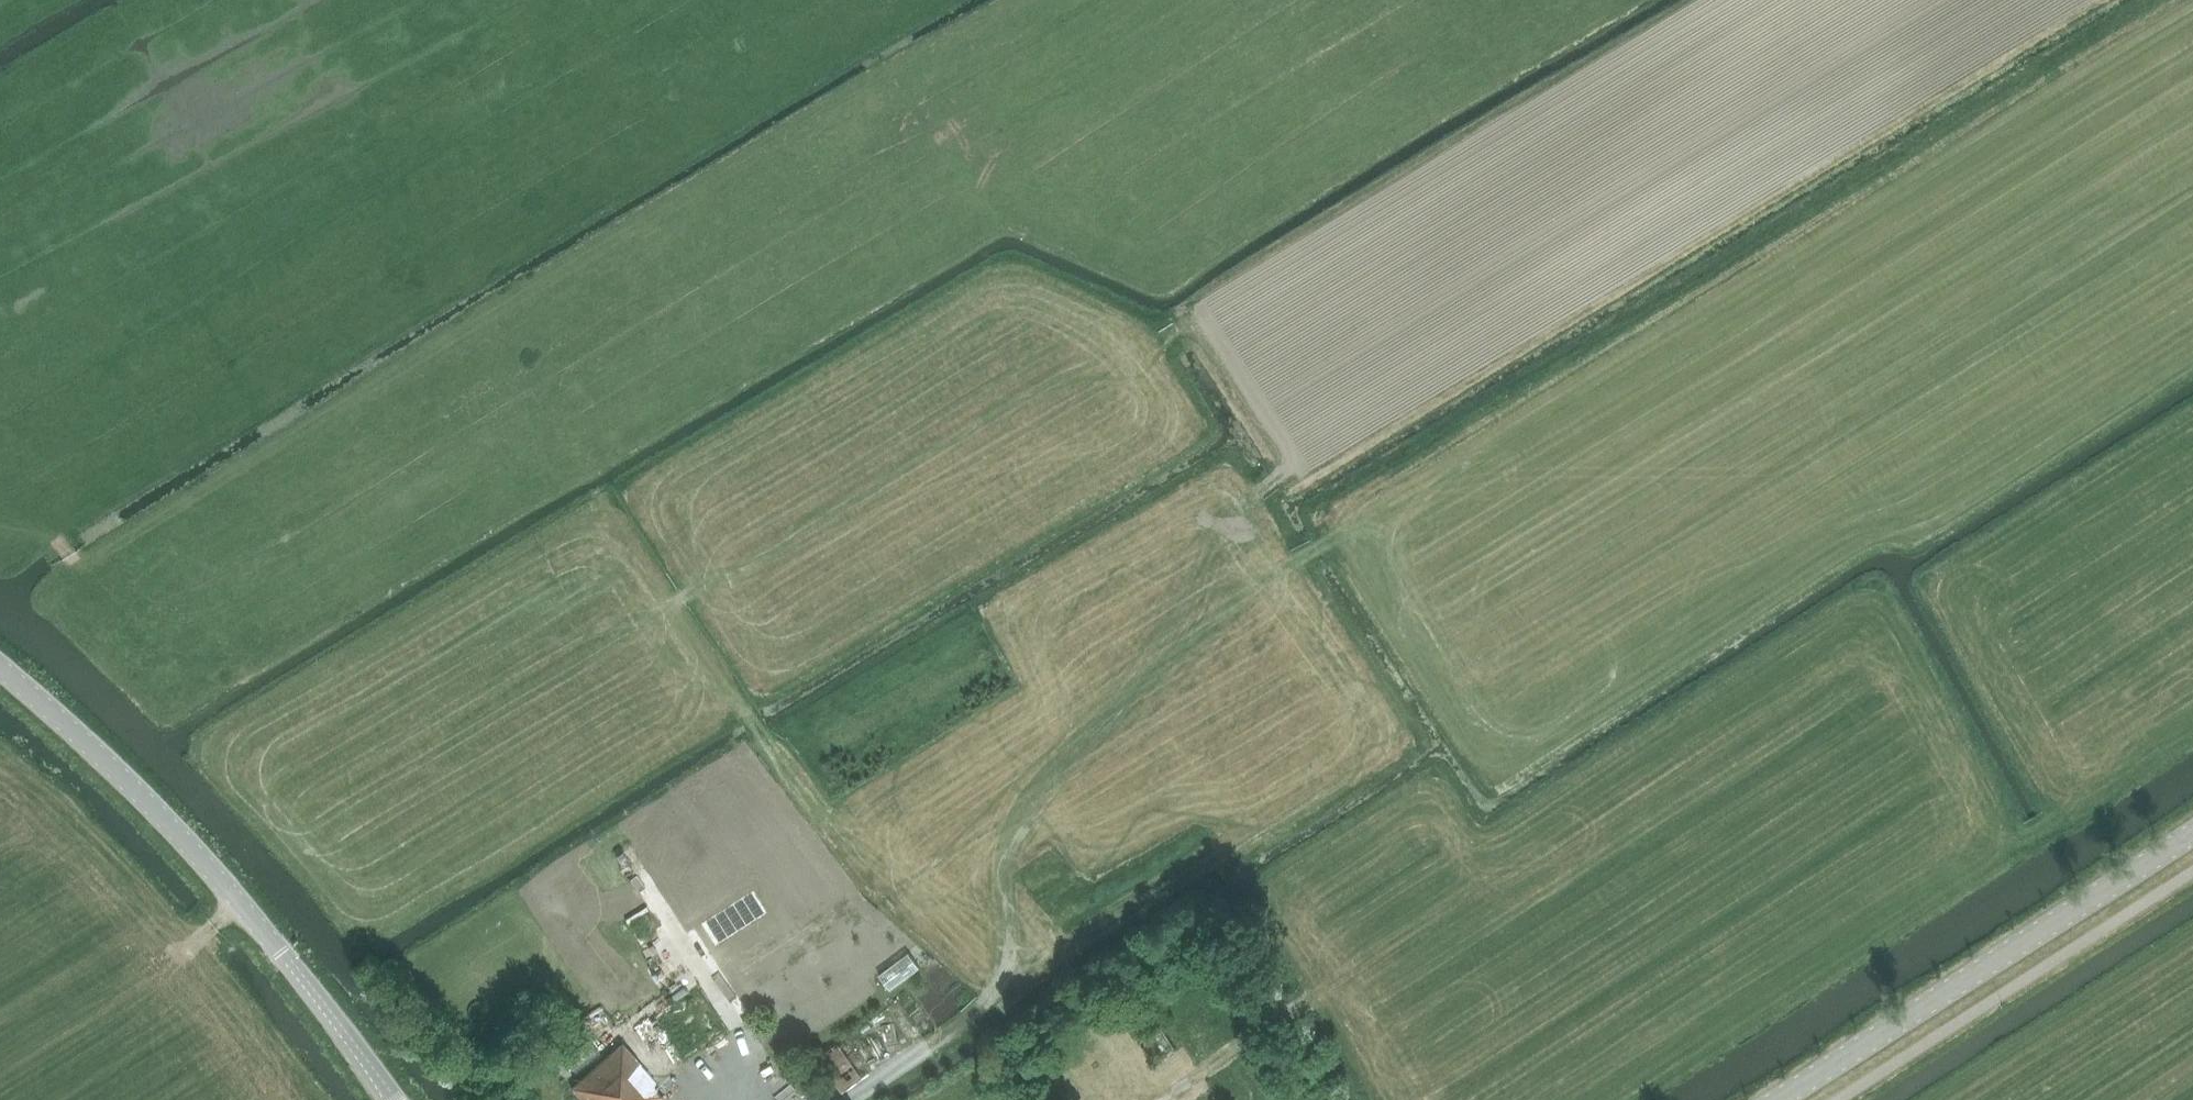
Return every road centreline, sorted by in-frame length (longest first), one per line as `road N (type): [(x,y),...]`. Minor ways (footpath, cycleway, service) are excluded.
road 1 (tertiary): [(389,1099),(261,927),(118,774),(0,667)]
road 2 (tertiary): [(1781,1099),(2192,835)]

